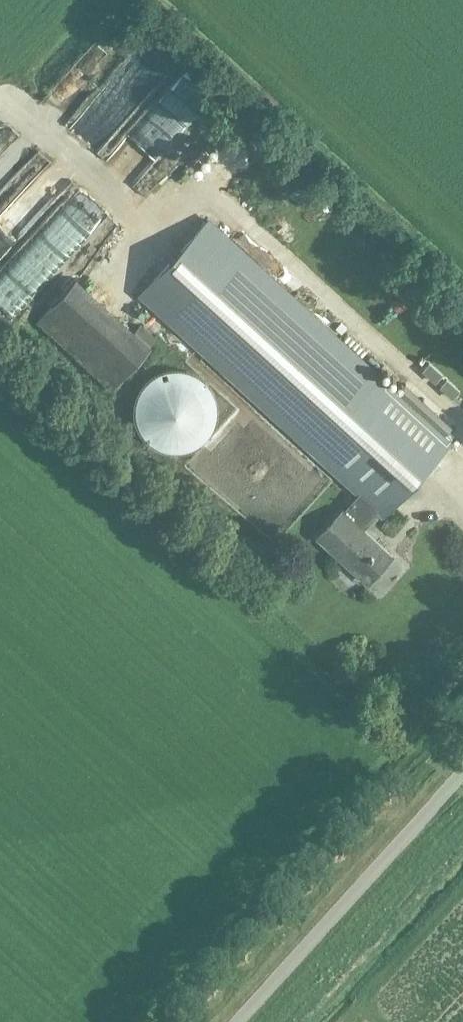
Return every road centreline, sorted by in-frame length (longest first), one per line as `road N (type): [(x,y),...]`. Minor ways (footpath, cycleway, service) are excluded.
road 1 (residential): [(235,1021),(462,771)]

